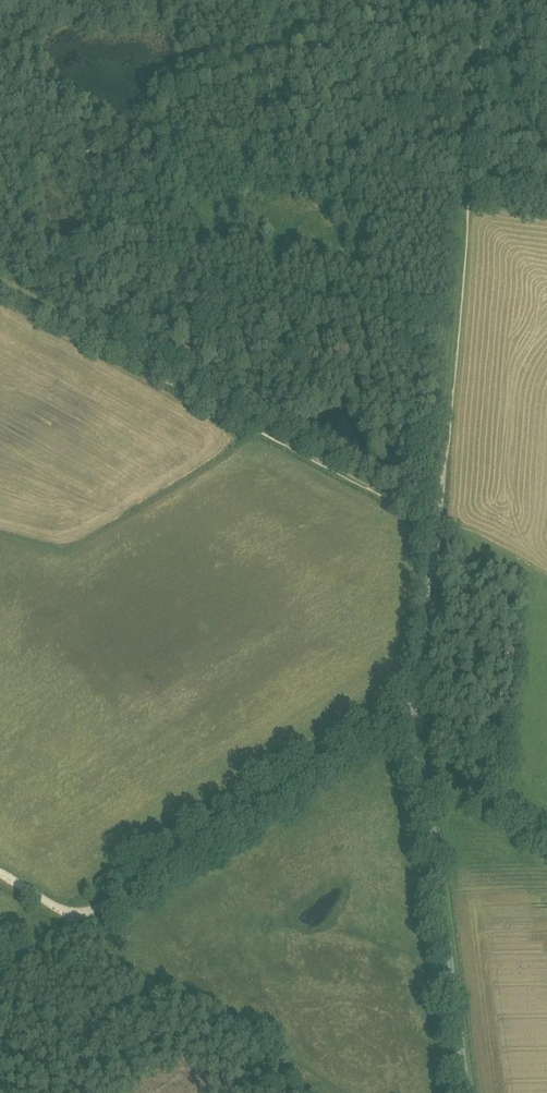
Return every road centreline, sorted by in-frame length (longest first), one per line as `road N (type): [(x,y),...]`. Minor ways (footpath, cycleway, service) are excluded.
road 1 (track): [(76,922),(421,712)]
road 2 (track): [(421,712),(466,1092)]
road 3 (track): [(421,712),(438,519)]
road 4 (track): [(423,699),(468,733),(521,810),(546,828)]

